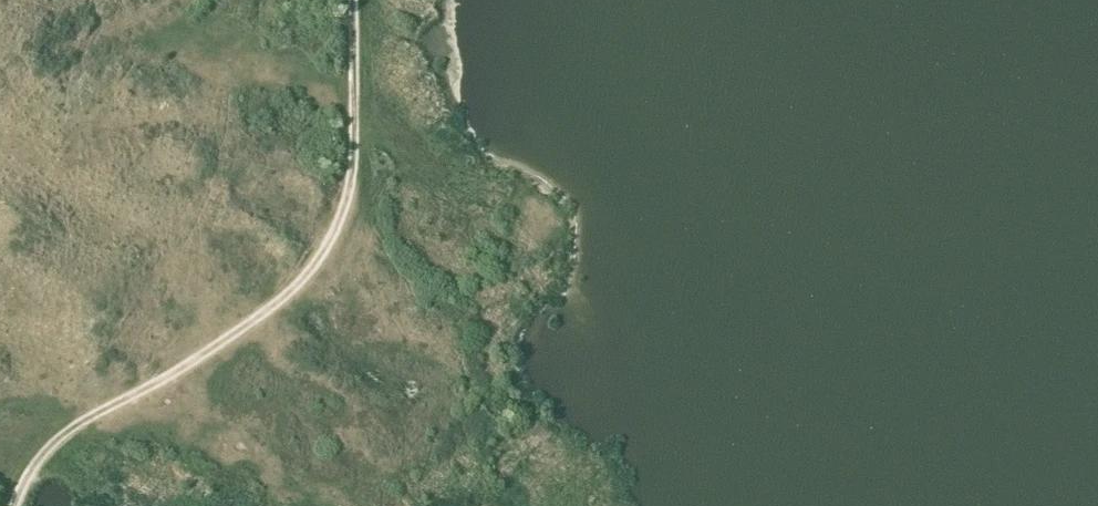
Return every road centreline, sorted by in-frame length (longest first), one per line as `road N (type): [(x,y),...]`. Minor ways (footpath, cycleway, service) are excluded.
road 1 (track): [(17,505),(60,444),(302,288),(351,221),(355,0)]

